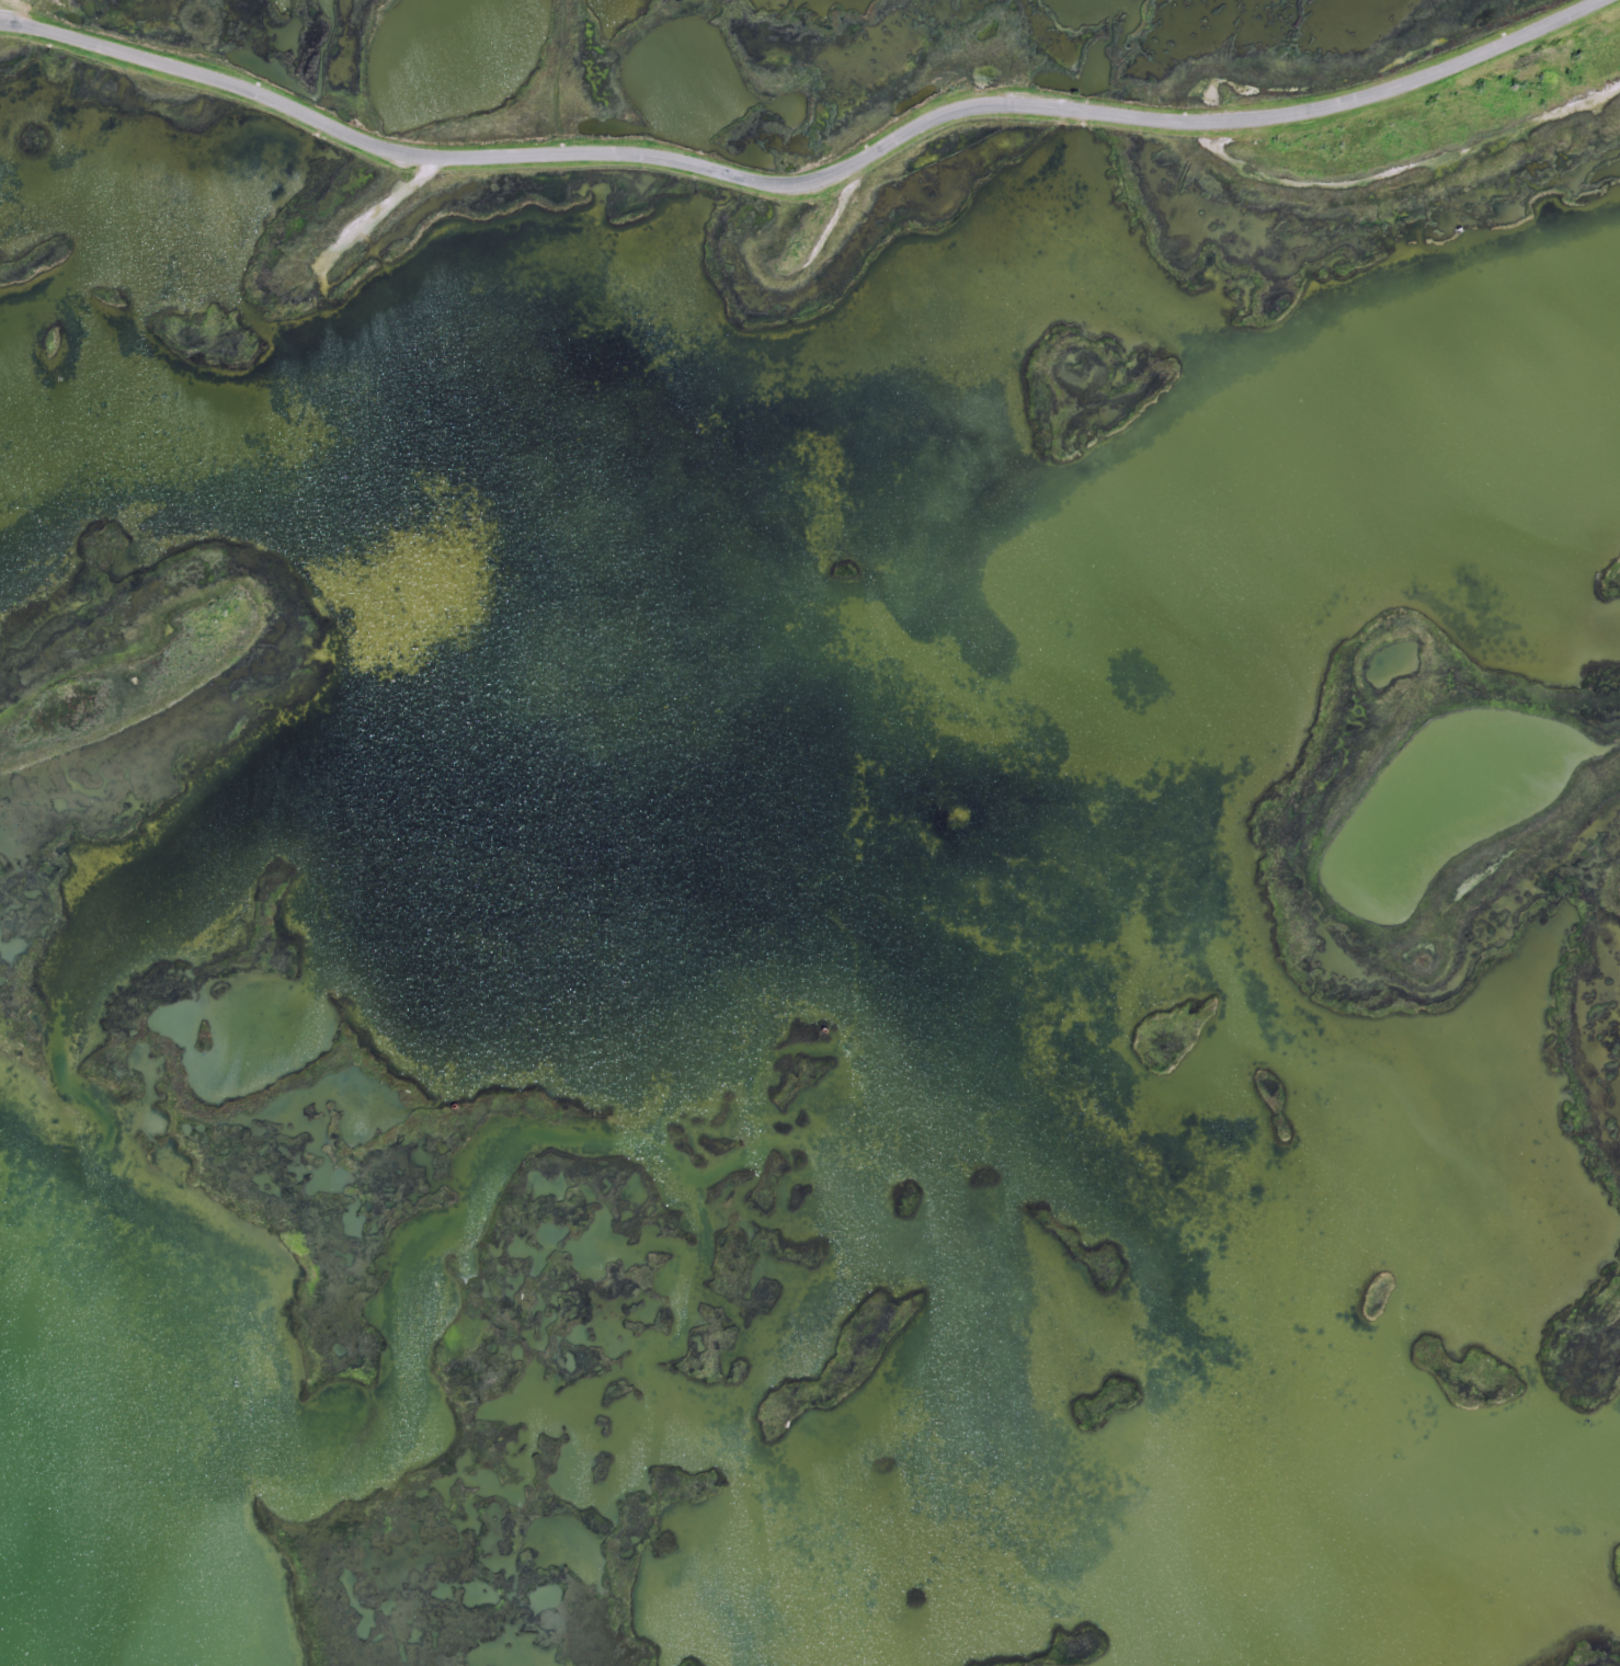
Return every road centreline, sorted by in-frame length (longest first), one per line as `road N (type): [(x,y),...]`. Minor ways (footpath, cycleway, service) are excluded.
road 1 (residential): [(1597,0),(1355,101),(1190,126),(1007,103),(957,106),(799,184),(643,153),(399,153),(351,140),(242,87),(0,19)]

